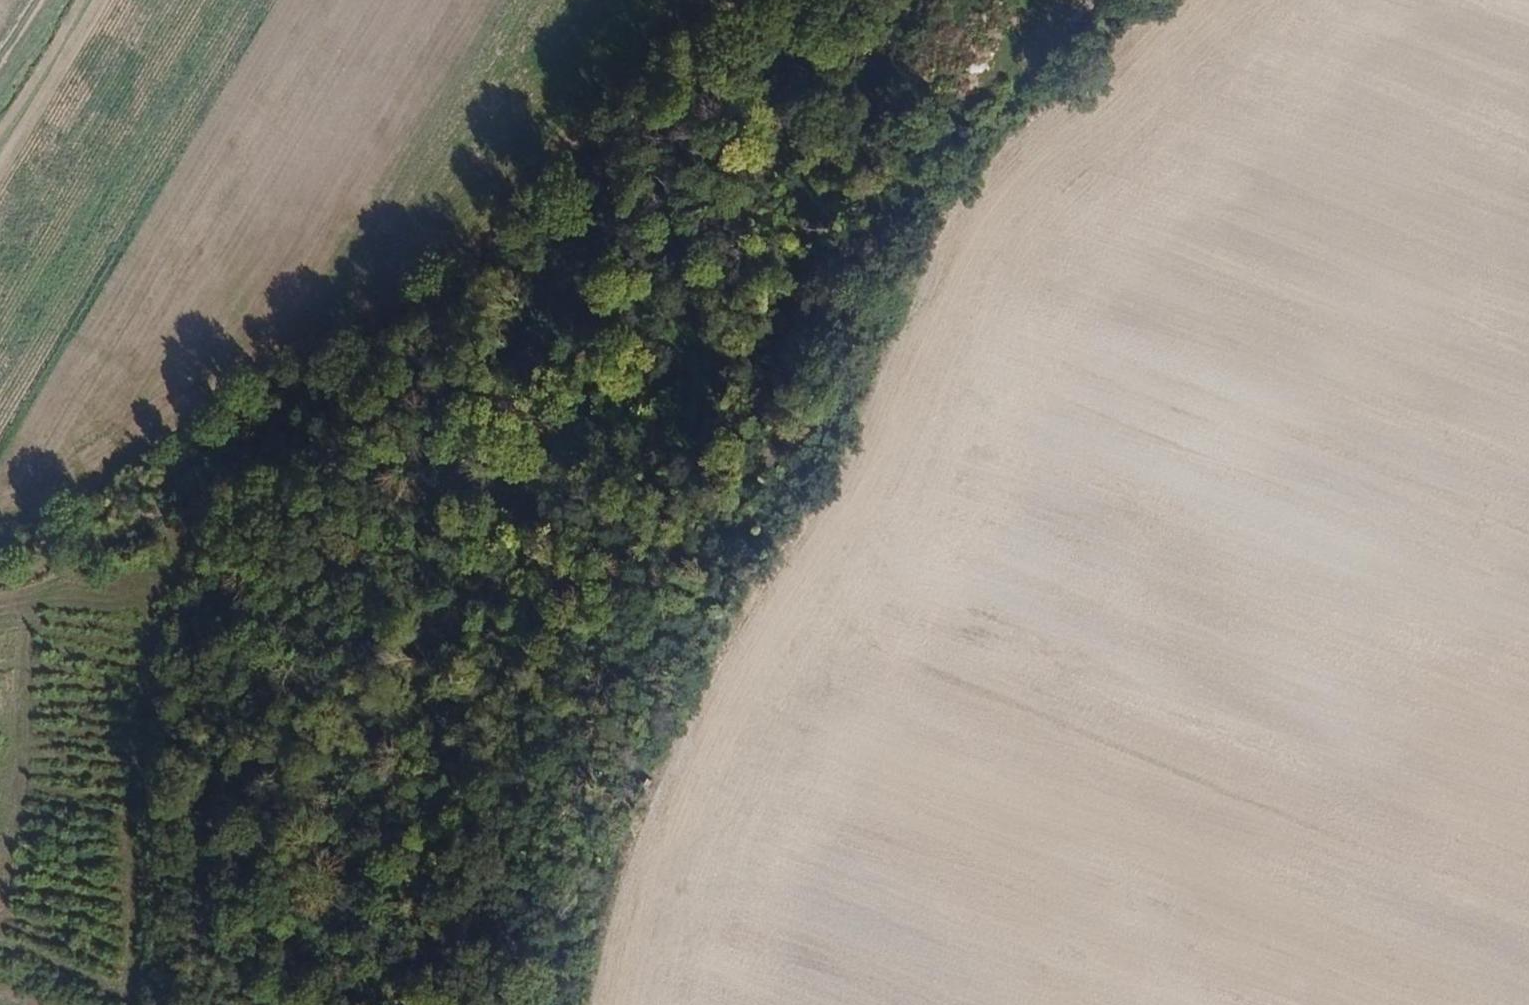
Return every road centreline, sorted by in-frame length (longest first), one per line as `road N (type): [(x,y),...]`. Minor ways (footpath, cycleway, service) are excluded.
road 1 (track): [(0,556),(470,260),(771,0)]
road 2 (track): [(941,149),(977,89),(1077,0)]

